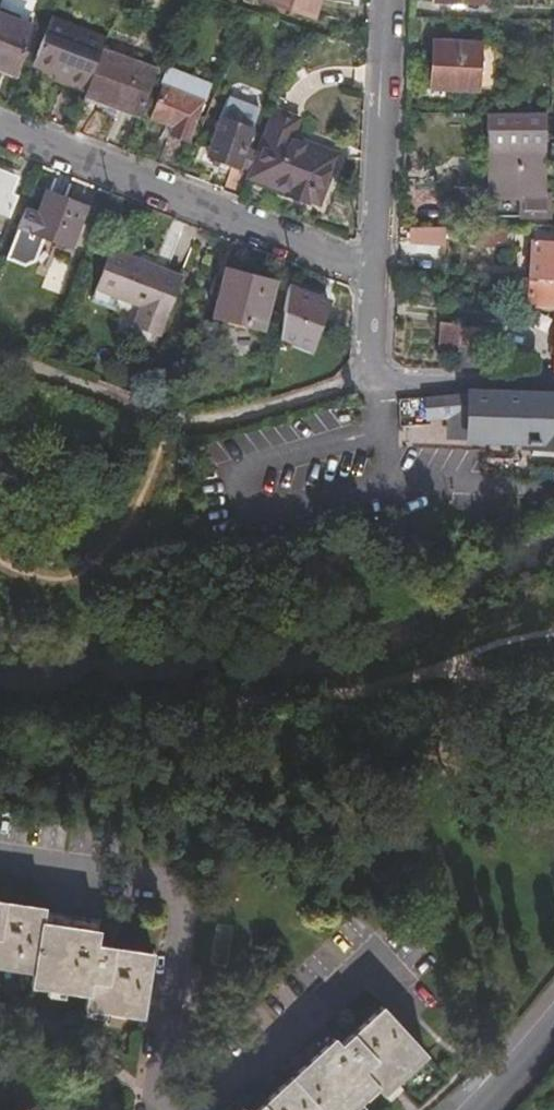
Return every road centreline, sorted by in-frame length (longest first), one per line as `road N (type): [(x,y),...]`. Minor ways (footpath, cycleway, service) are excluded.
road 1 (residential): [(155,1109),(187,938),(179,896),(148,874),(0,853)]
road 2 (residential): [(0,125),(376,272)]
road 3 (residential): [(376,272),(390,0)]
road 4 (residential): [(200,1109),(376,956)]
road 5 (track): [(0,358),(183,428)]
road 6 (track): [(183,428),(223,425),(369,377)]
road 7 (residential): [(553,384),(369,377)]

